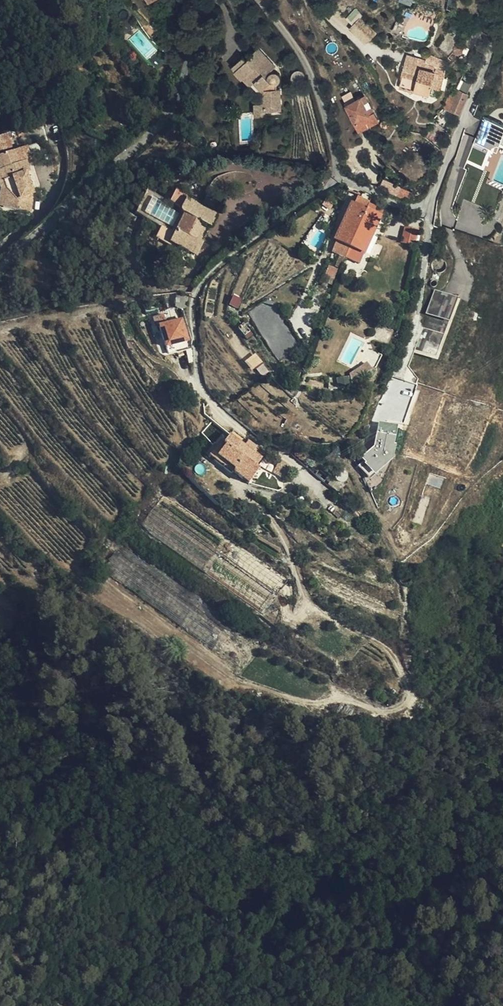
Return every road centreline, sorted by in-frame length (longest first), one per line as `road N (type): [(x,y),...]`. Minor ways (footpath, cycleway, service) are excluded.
road 1 (unclassified): [(337,172),(317,204),(204,281),(195,307),(203,390),(227,425),(282,456)]
road 2 (unclassified): [(502,10),(429,217)]
road 3 (unclassified): [(257,0),(307,50),(337,172)]
road 4 (unclassified): [(429,217),(413,336)]

